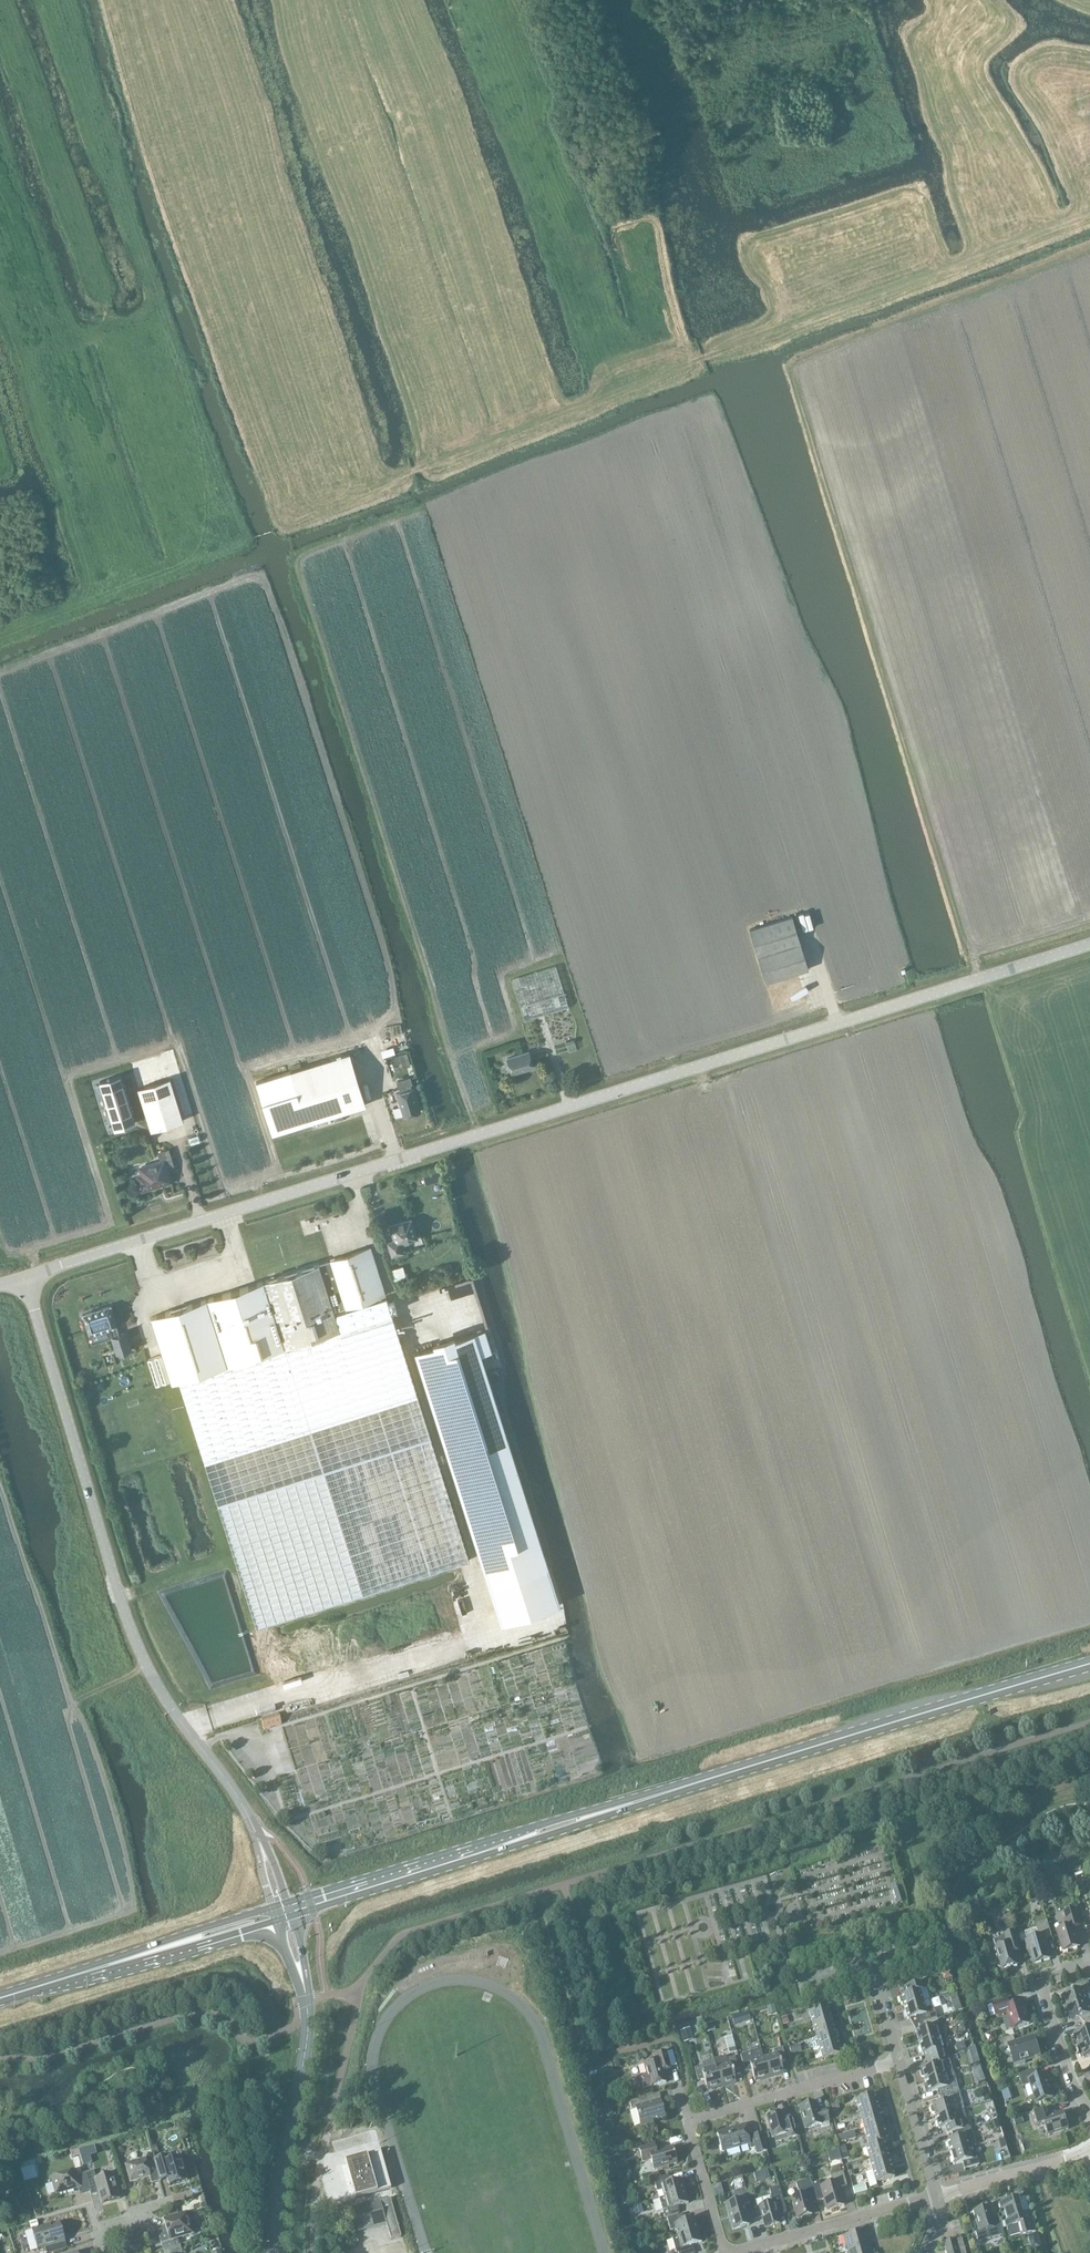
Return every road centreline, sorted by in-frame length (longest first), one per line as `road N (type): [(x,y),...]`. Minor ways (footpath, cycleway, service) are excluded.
road 1 (unclassified): [(27,1277),(1089,943)]
road 2 (secondary): [(1089,1665),(282,1911)]
road 3 (unclassified): [(282,1911),(246,1811),(145,1663),(27,1277)]
road 4 (track): [(1089,207),(705,357)]
road 5 (tertiary): [(276,2252),(276,2198),(308,2026),(282,1911)]
road 6 (secondary): [(282,1911),(0,1998)]
road 7 (residential): [(689,2121),(899,2061)]
road 8 (residential): [(729,2252),(938,2197)]
road 9 (residential): [(1089,1967),(1048,1978),(1042,1989),(1089,2112)]
road 10 (residential): [(938,2197),(1081,2155)]
road 11 (residential): [(938,2197),(899,2061)]
road 12 (residential): [(726,2252),(689,2121)]

